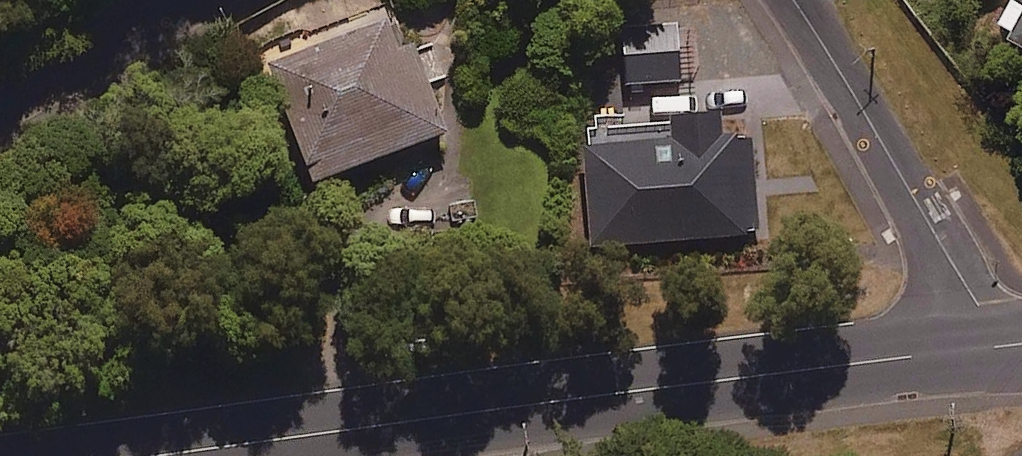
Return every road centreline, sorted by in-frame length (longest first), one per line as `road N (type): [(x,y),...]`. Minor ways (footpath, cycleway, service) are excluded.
road 1 (tertiary): [(997,354),(181,455)]
road 2 (unclassified): [(796,0),(997,354)]
road 3 (unclassified): [(0,97),(191,0)]

